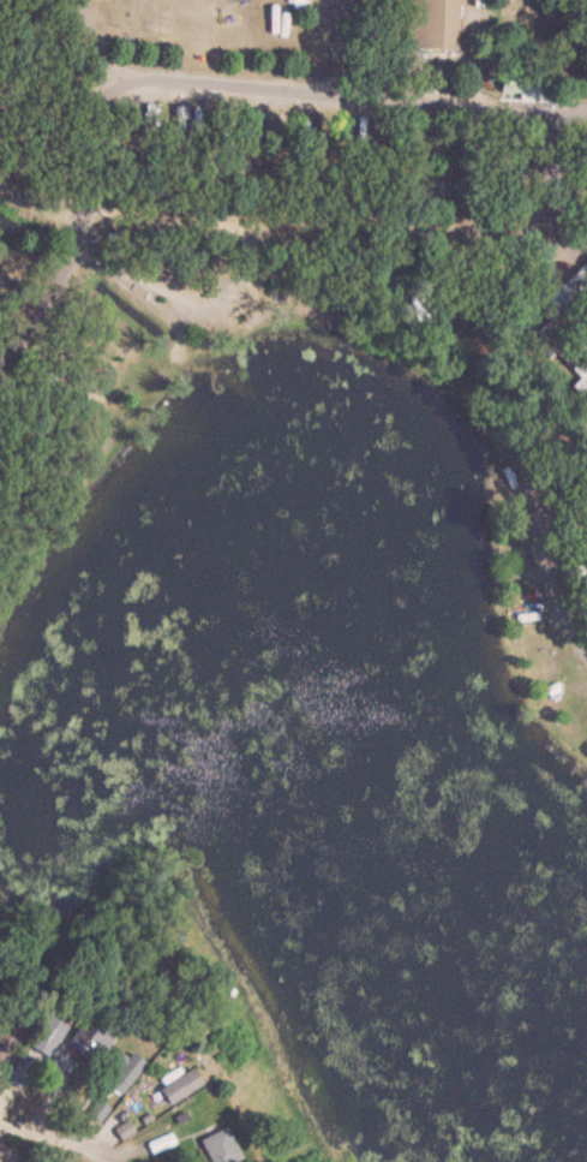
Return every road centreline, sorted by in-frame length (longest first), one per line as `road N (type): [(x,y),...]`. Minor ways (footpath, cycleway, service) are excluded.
road 1 (residential): [(162,68),(586,99)]
road 2 (residential): [(0,1095),(107,1134),(115,1161)]
road 3 (residential): [(565,99),(562,192),(586,191)]

